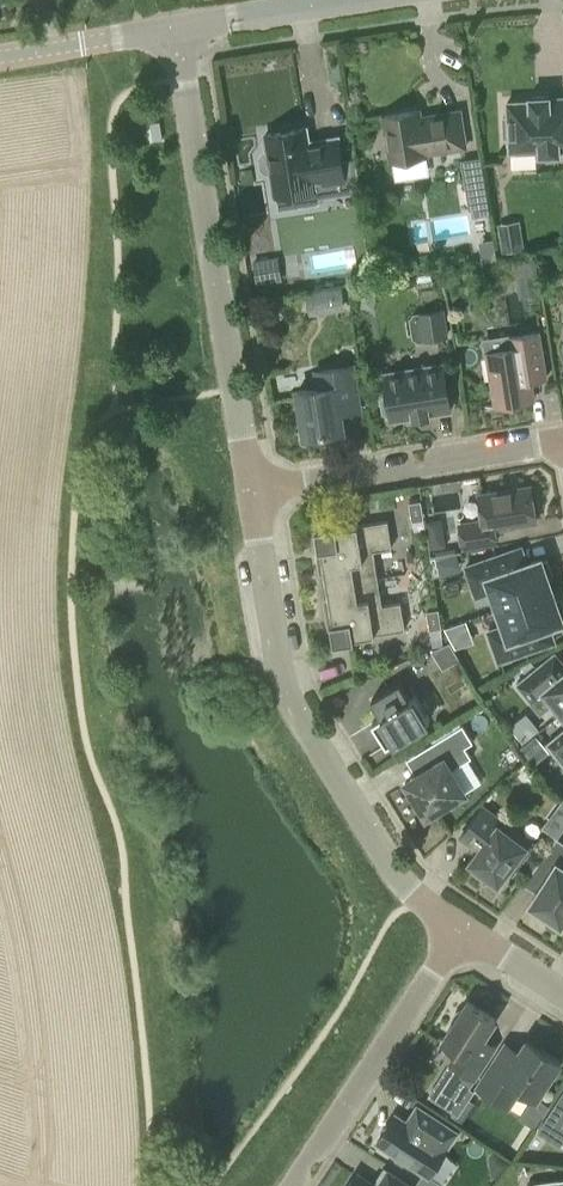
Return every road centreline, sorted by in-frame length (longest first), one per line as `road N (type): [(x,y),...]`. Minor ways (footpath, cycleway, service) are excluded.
road 1 (residential): [(459,930),(395,874),(284,693),(251,492)]
road 2 (residential): [(251,492),(178,30)]
road 3 (residential): [(562,440),(251,492)]
road 4 (residential): [(293,1185),(459,930)]
road 5 (tertiary): [(178,30),(359,0)]
road 6 (tertiary): [(0,57),(178,30)]
road 7 (residential): [(562,996),(459,930)]

